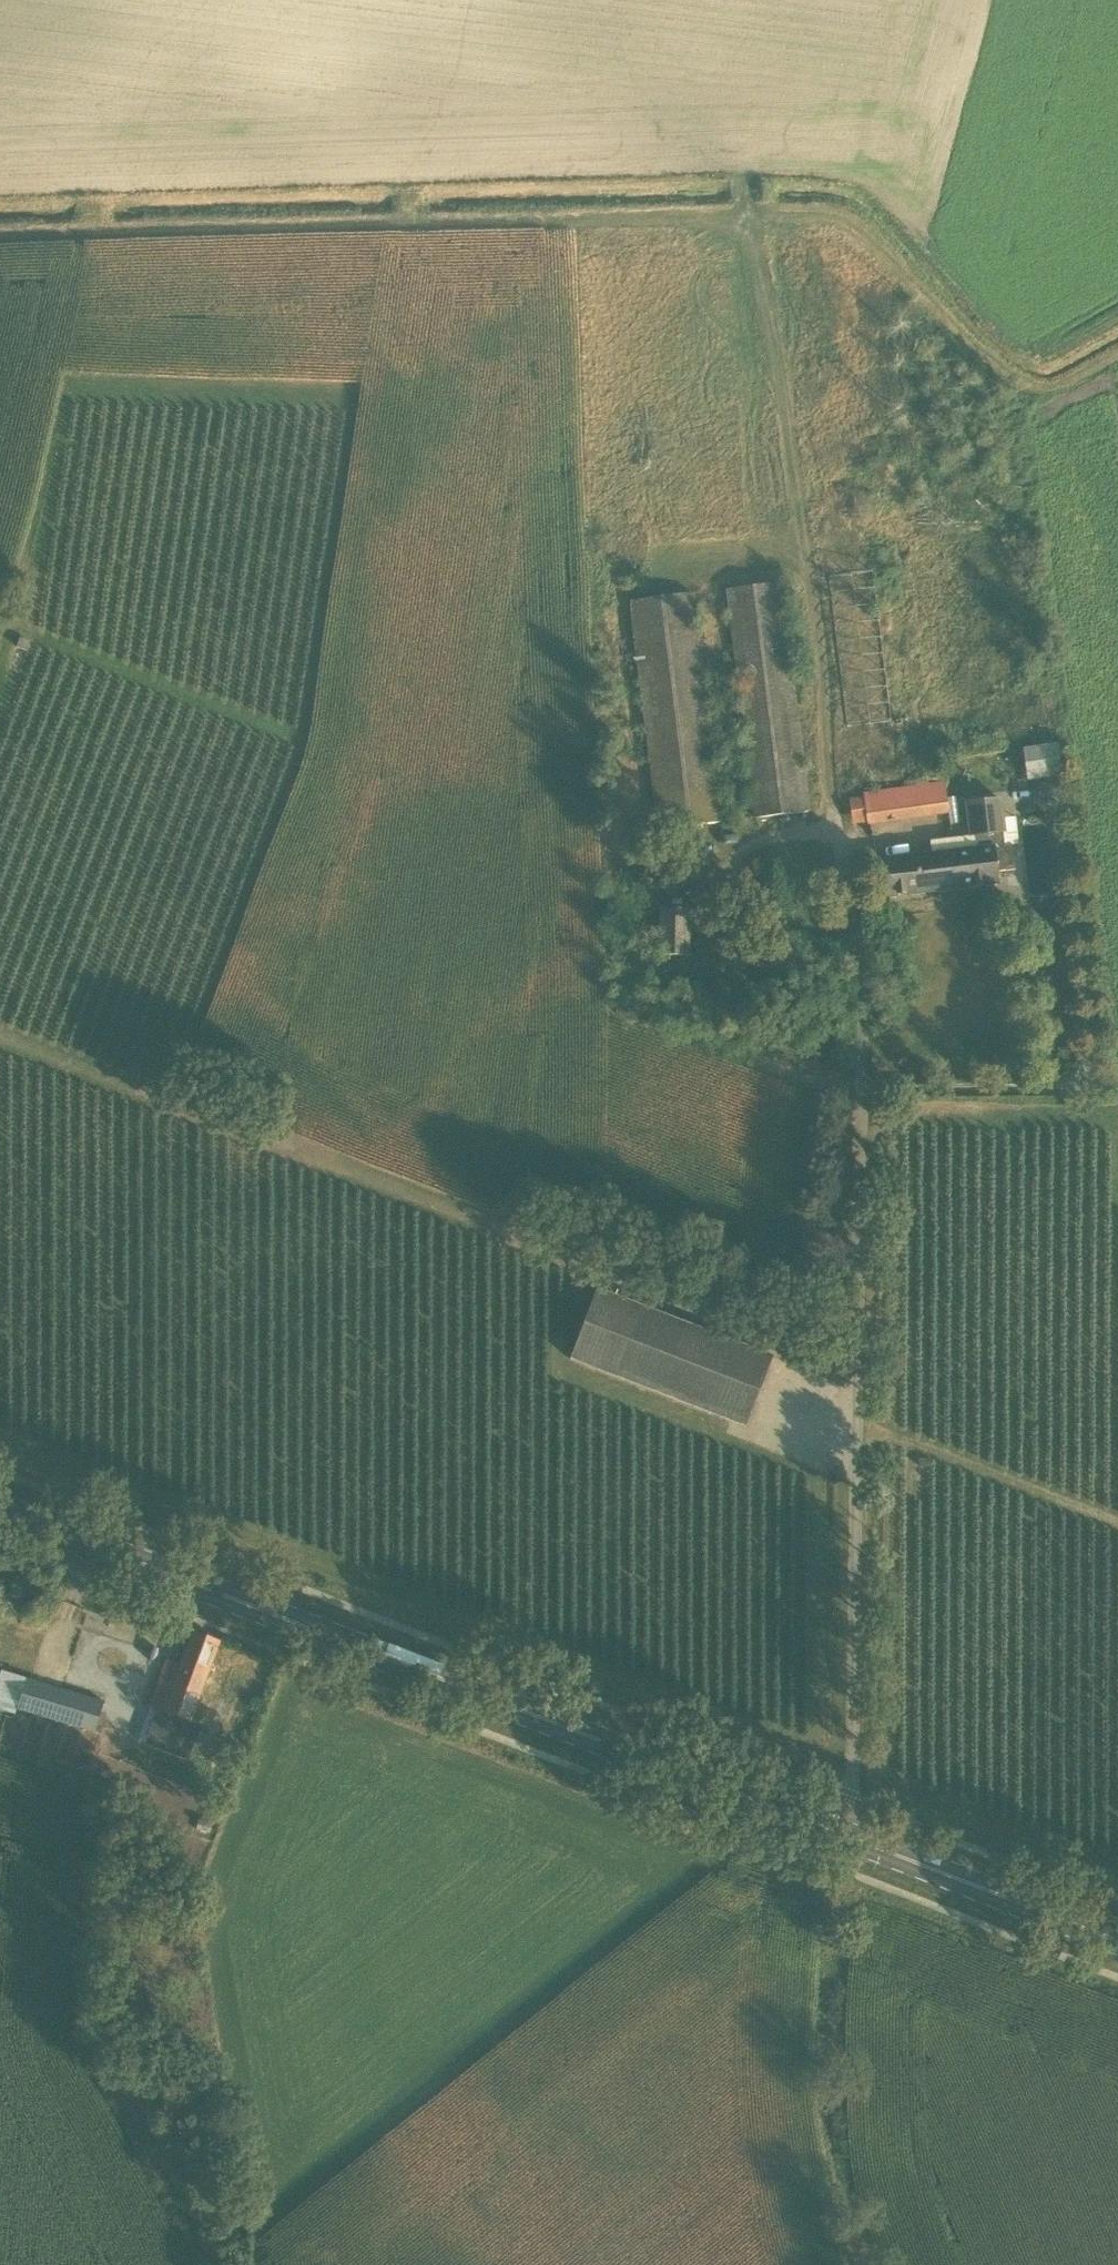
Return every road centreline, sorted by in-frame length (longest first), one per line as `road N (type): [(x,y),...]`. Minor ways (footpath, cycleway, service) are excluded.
road 1 (unclassified): [(849,1834),(865,1206),(860,991),(836,811)]
road 2 (primary): [(849,1834),(0,1508)]
road 3 (track): [(0,235),(806,205),(862,228)]
road 4 (track): [(836,811),(752,191)]
road 5 (primary): [(1117,1939),(849,1834)]

